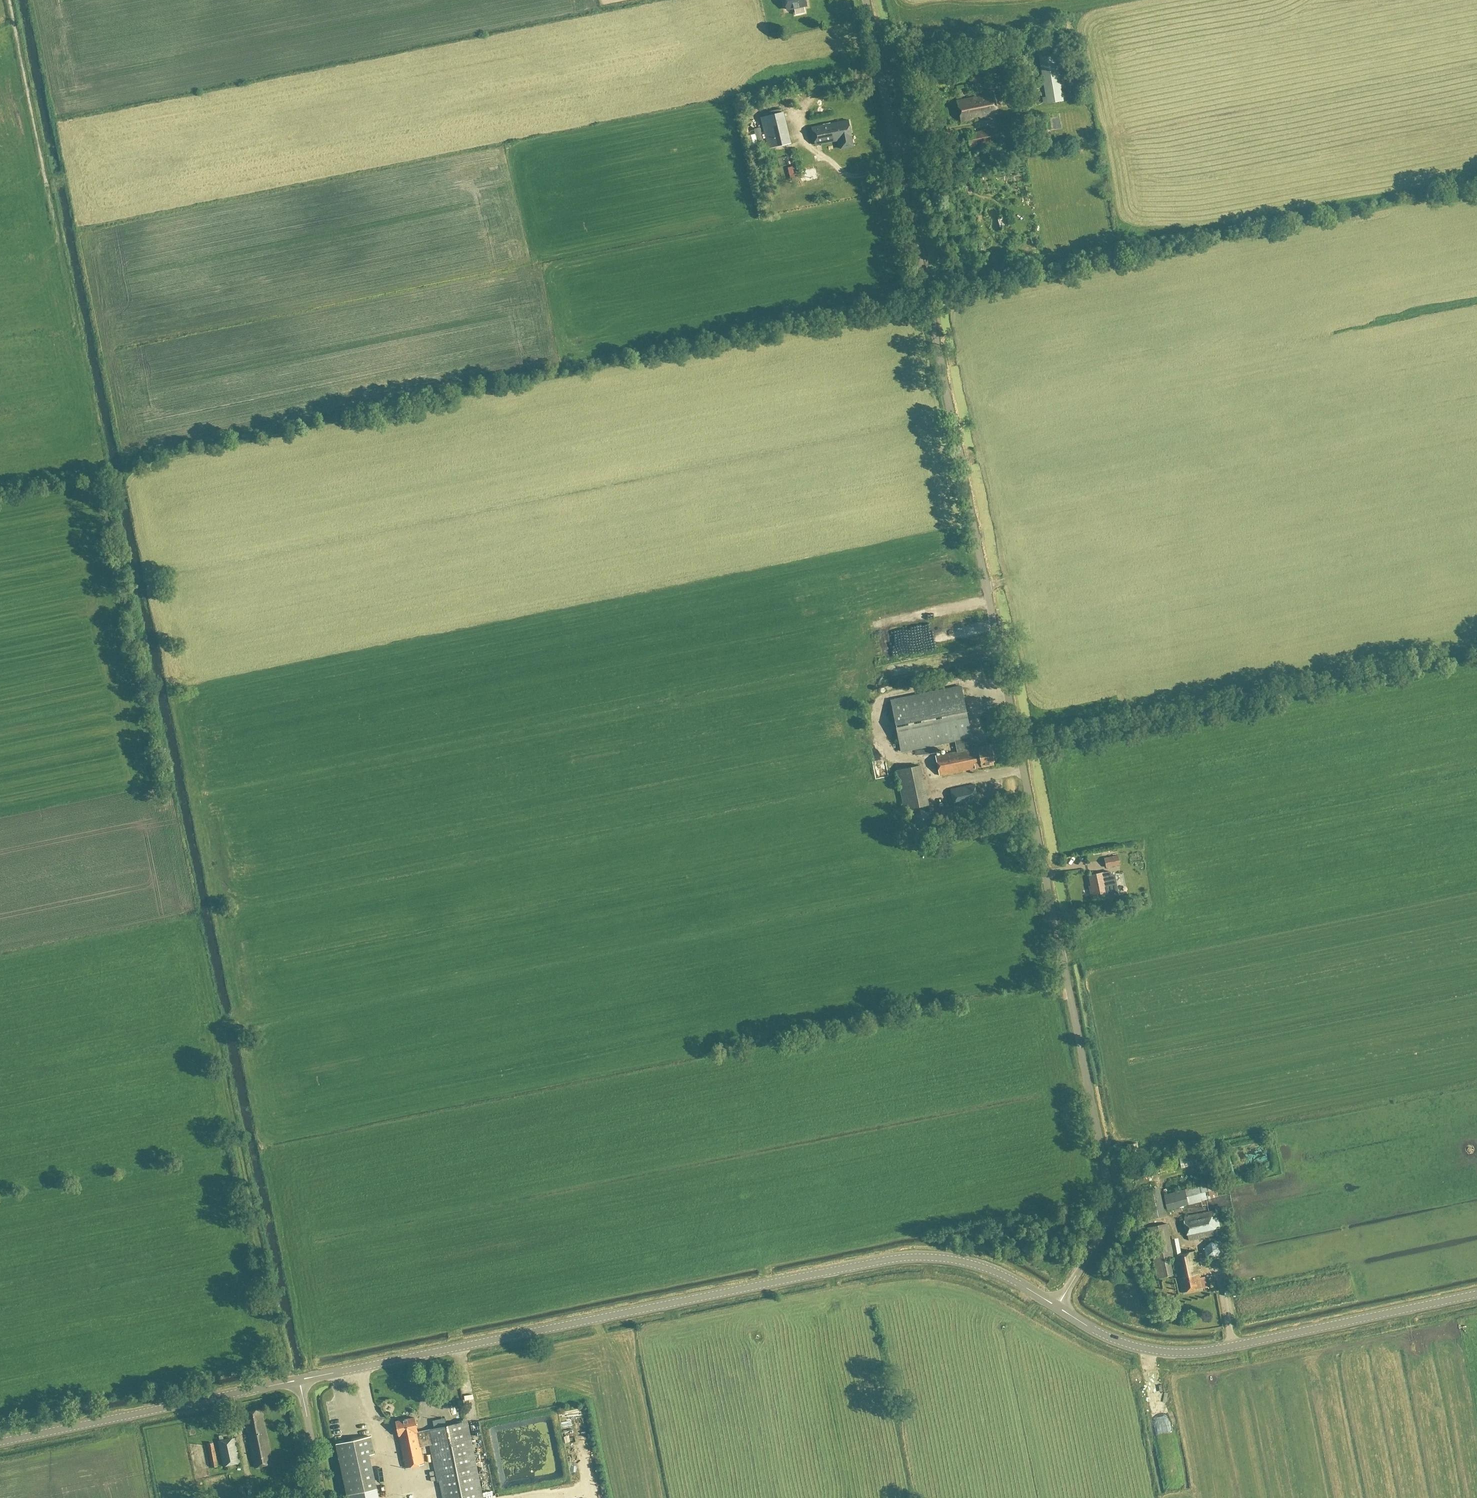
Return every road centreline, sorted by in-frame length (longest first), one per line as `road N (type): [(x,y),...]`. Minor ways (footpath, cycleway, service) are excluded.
road 1 (unclassified): [(1057,1309),(1106,1227),(1111,1192),(866,0)]
road 2 (tertiary): [(300,1382),(898,1260),(976,1267),(1057,1309)]
road 3 (track): [(465,1368),(898,1279),(978,1289),(1029,1317),(1041,1298)]
road 4 (tertiary): [(1057,1309),(1108,1338),(1177,1354),(1476,1295)]
road 5 (tertiary): [(0,1444),(300,1382)]

